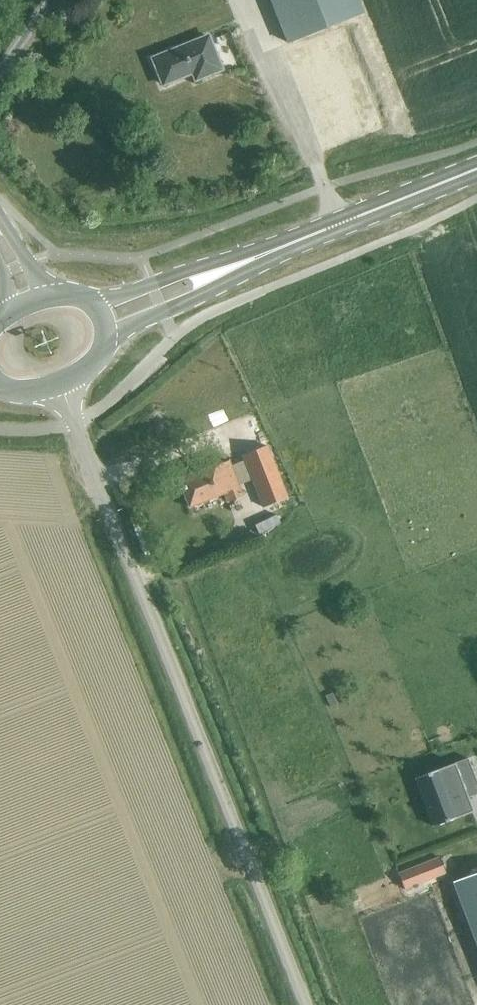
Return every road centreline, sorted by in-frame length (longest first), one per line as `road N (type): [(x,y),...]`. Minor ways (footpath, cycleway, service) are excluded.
road 1 (unclassified): [(305,1004),(61,387)]
road 2 (secondary): [(276,249),(476,170)]
road 3 (secondary): [(106,338),(230,282),(276,249)]
road 4 (secondary): [(276,249),(93,309)]

